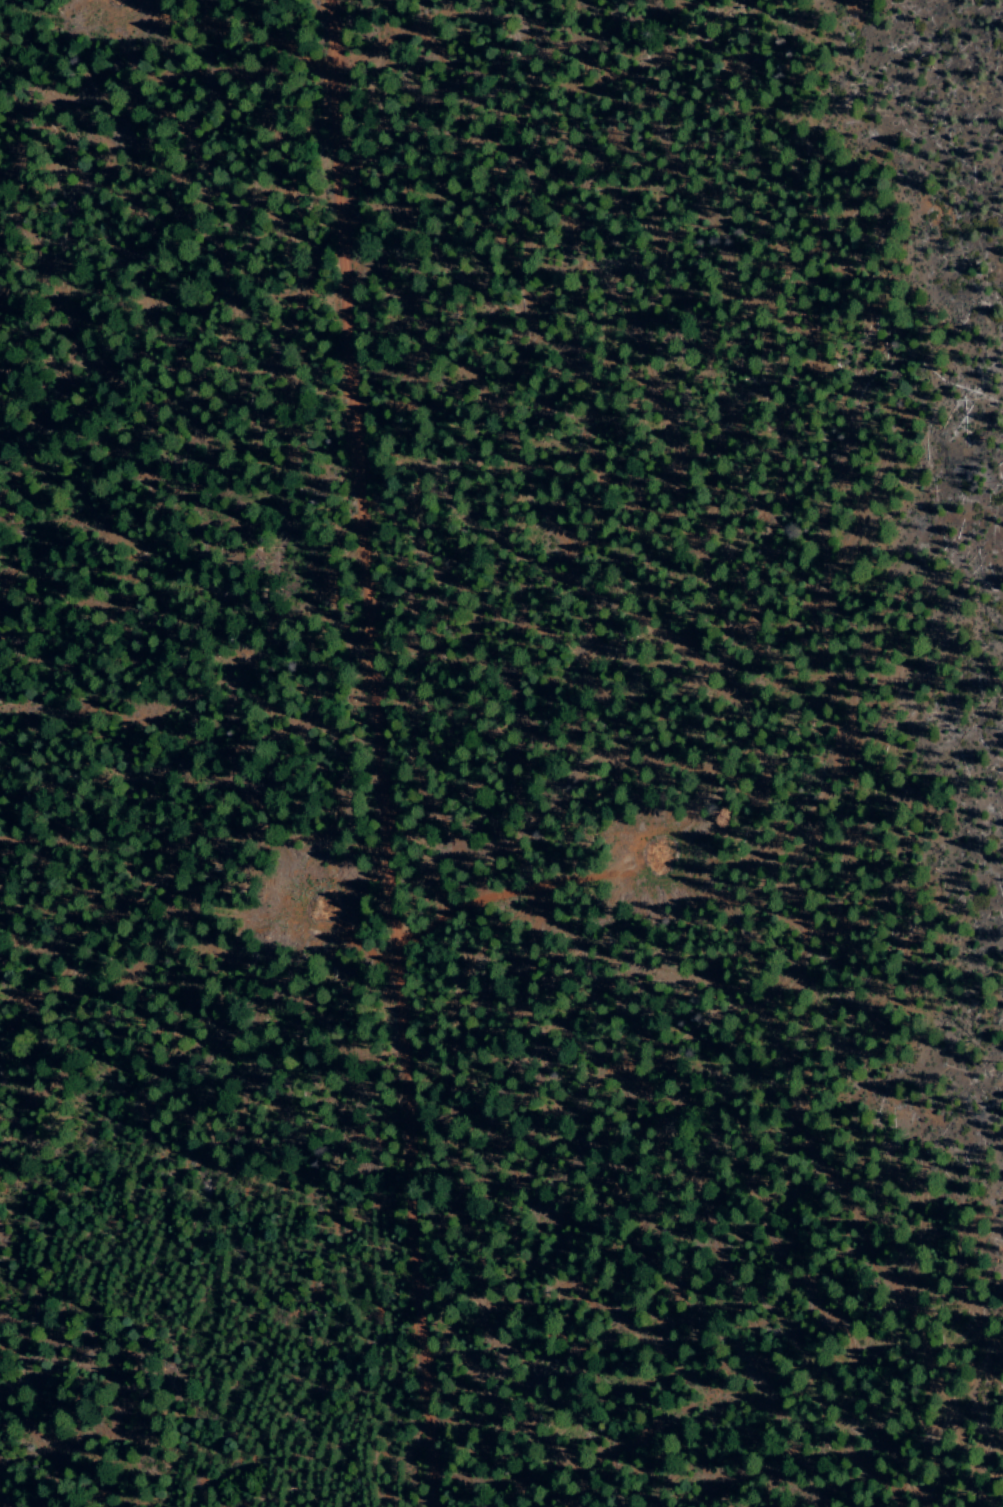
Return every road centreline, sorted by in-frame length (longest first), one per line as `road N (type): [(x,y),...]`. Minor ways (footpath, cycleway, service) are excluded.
road 1 (residential): [(437,1506),(348,375),(336,0)]

